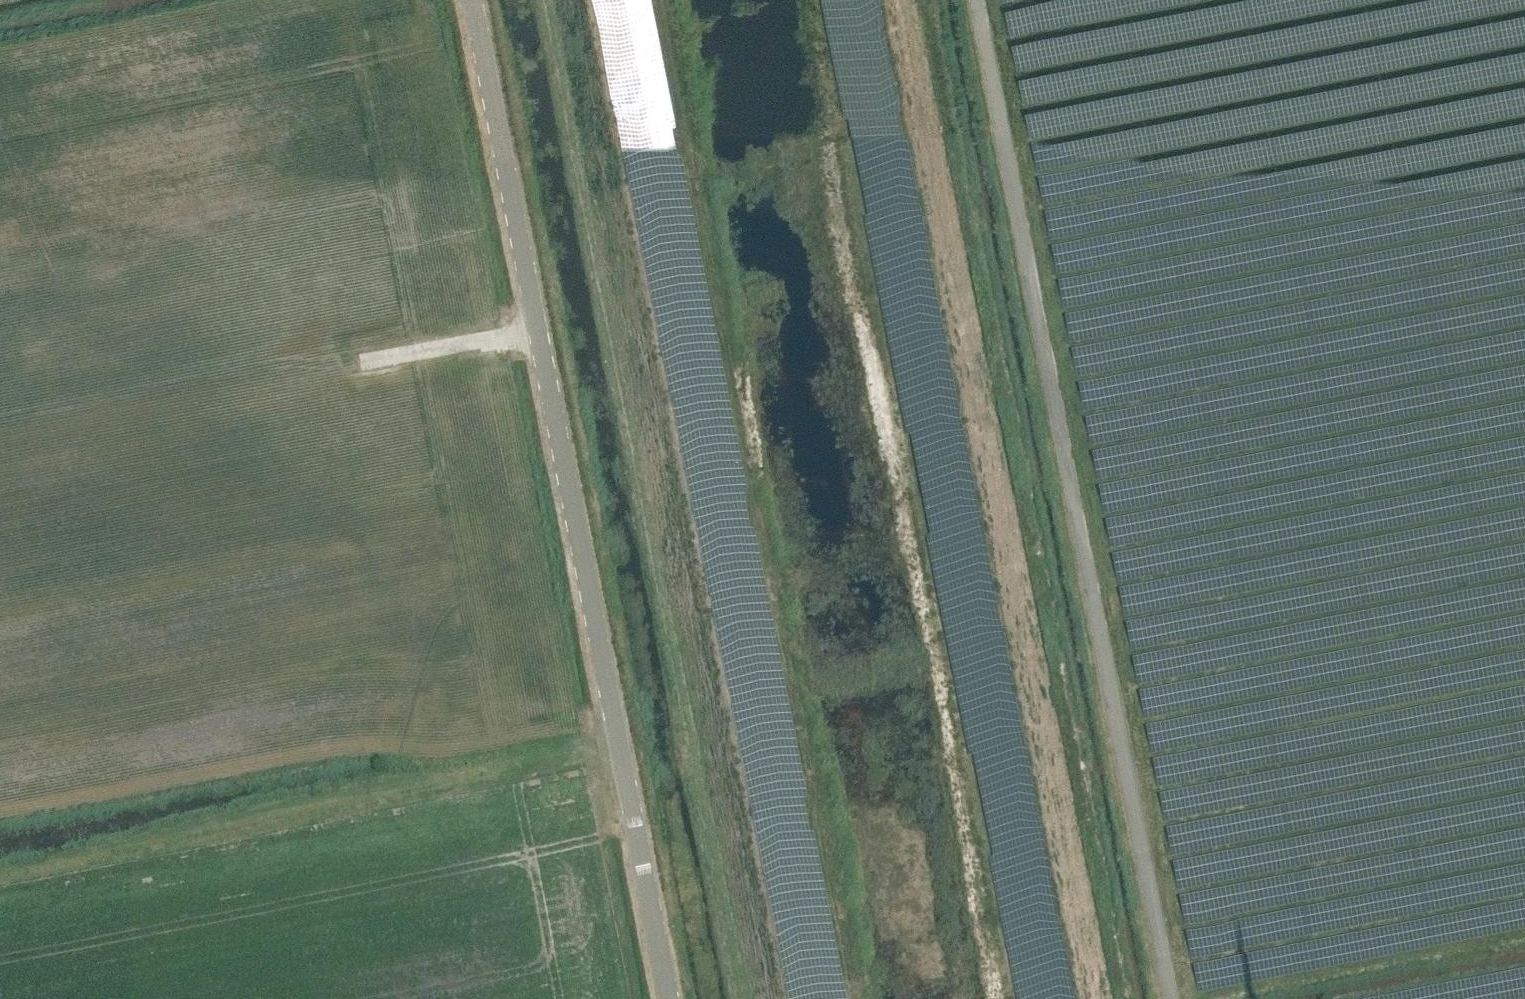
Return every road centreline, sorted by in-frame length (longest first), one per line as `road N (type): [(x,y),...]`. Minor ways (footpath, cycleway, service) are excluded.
road 1 (unclassified): [(668,998),(472,0)]

